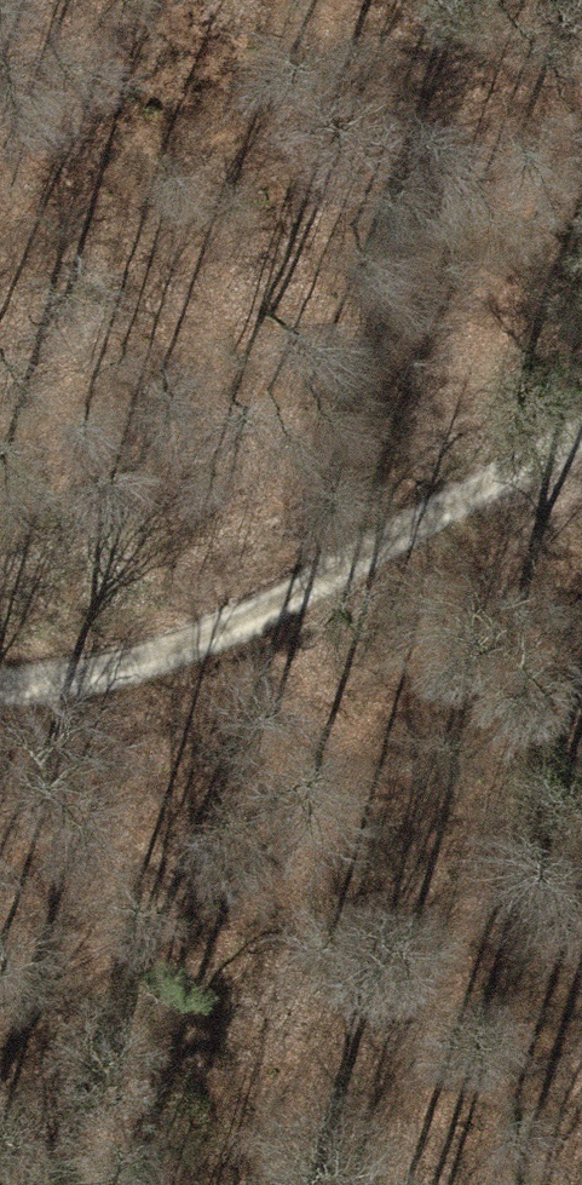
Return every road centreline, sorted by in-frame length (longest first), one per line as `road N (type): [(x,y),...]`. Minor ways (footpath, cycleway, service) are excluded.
road 1 (track): [(581,431),(480,605),(293,842),(123,1109),(92,1184)]
road 2 (track): [(0,690),(123,667),(288,596),(437,497),(581,417)]
road 3 (track): [(437,497),(474,370),(581,96)]

